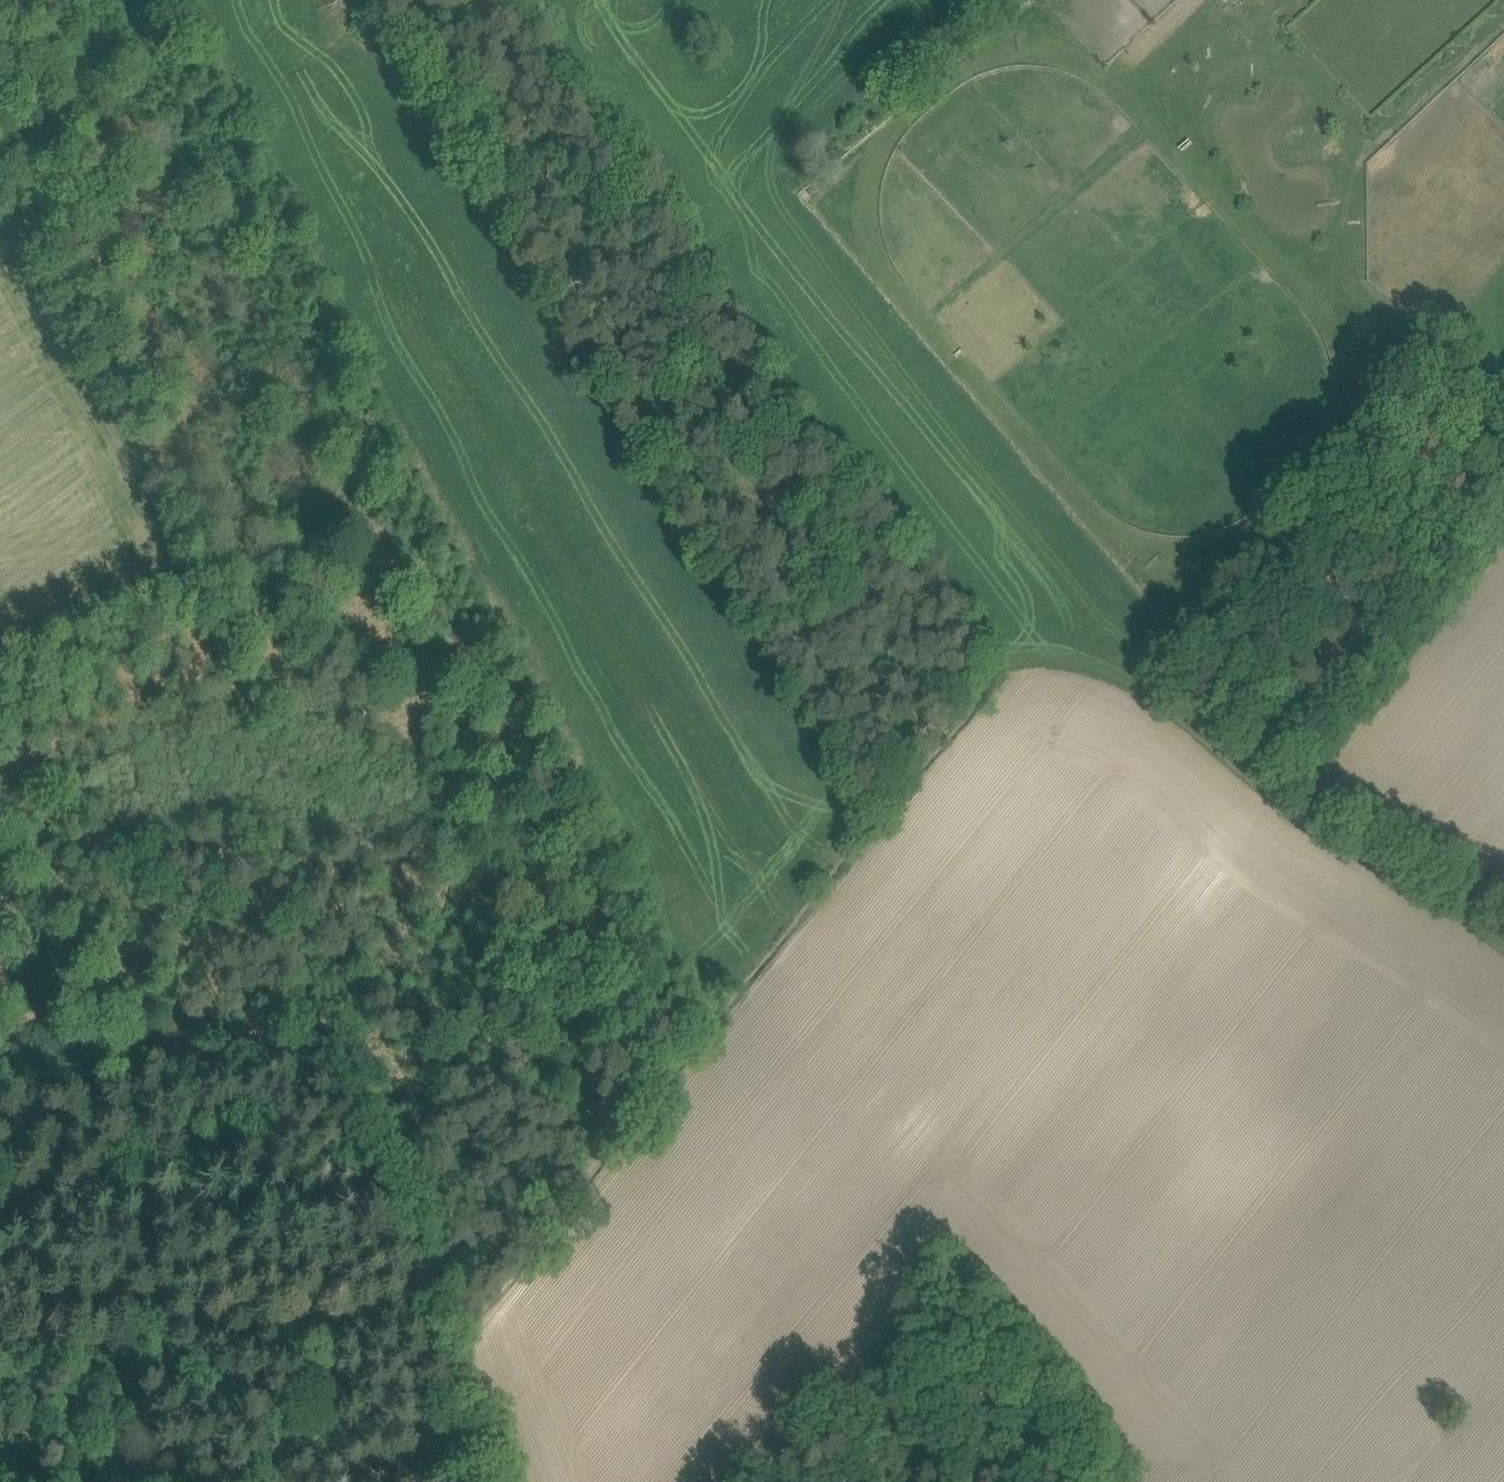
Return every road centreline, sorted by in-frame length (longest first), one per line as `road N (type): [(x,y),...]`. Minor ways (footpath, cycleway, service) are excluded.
road 1 (track): [(0,1069),(406,1046),(492,684),(139,0)]
road 2 (track): [(16,1481),(0,1272)]

